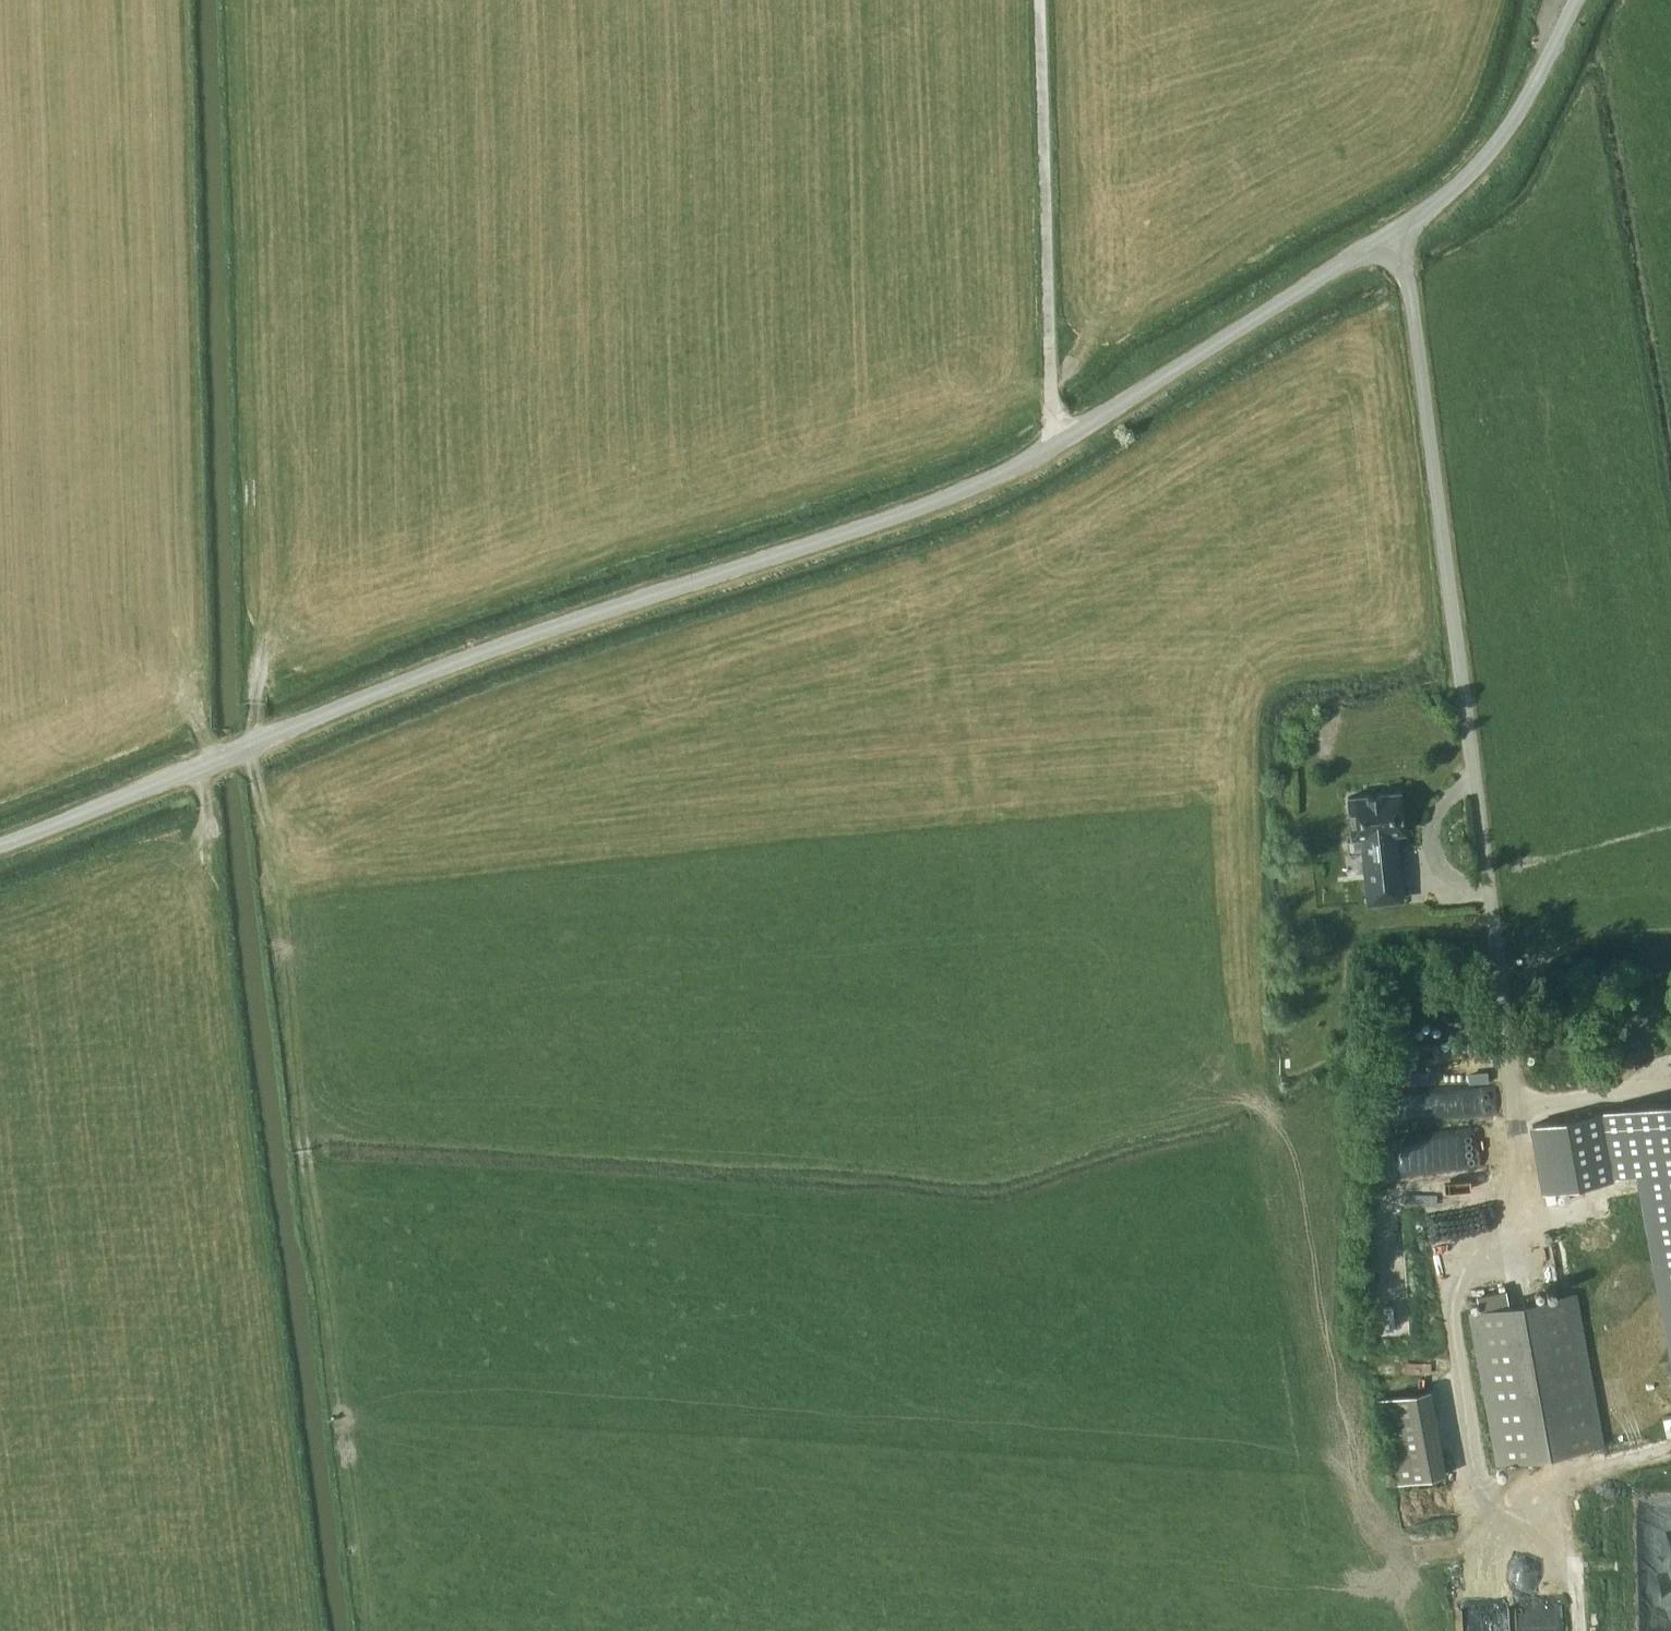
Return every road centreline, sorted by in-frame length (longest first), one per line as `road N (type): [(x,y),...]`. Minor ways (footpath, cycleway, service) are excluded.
road 1 (unclassified): [(0,853),(524,644),(1007,480),(1402,236),(1495,147),(1576,0)]

